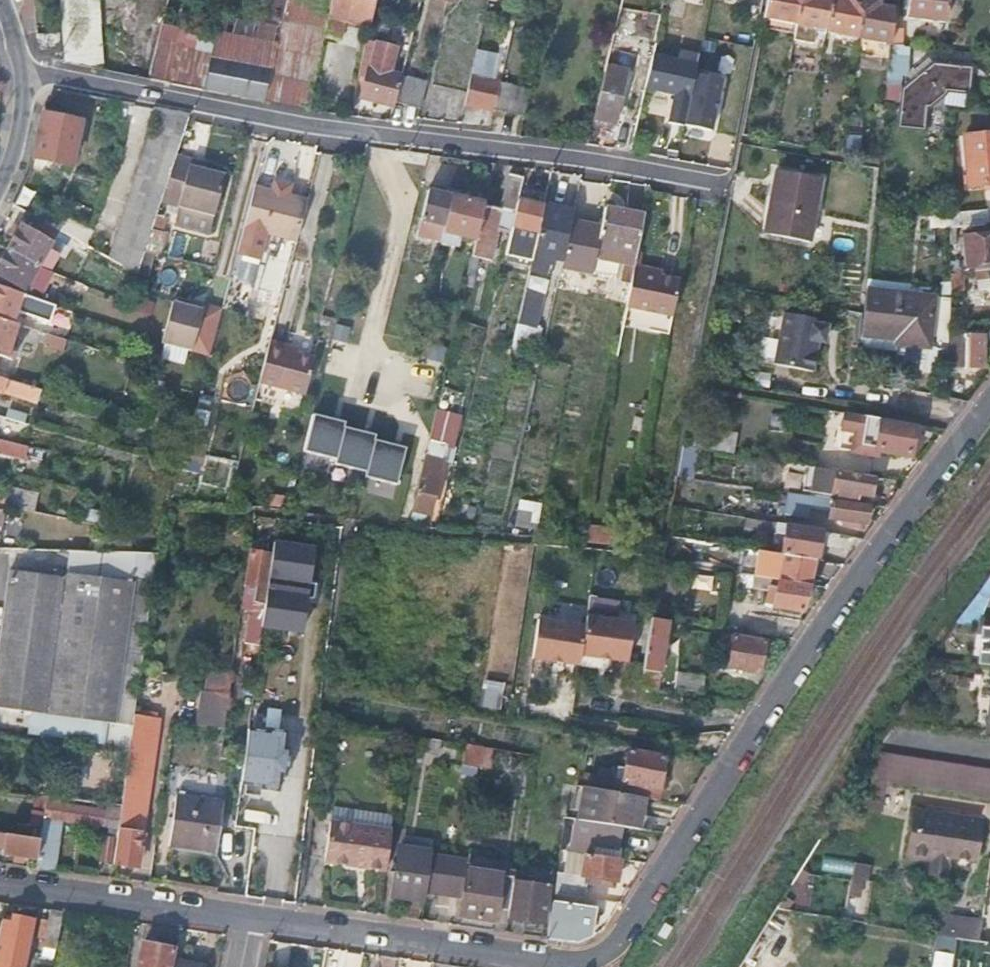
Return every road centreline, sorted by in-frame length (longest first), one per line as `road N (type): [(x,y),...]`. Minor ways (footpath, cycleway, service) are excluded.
road 1 (residential): [(249,916),(550,963),(592,958),(624,933),(806,655),(989,405)]
road 2 (residential): [(730,185),(28,76)]
road 3 (residential): [(0,881),(249,916)]

